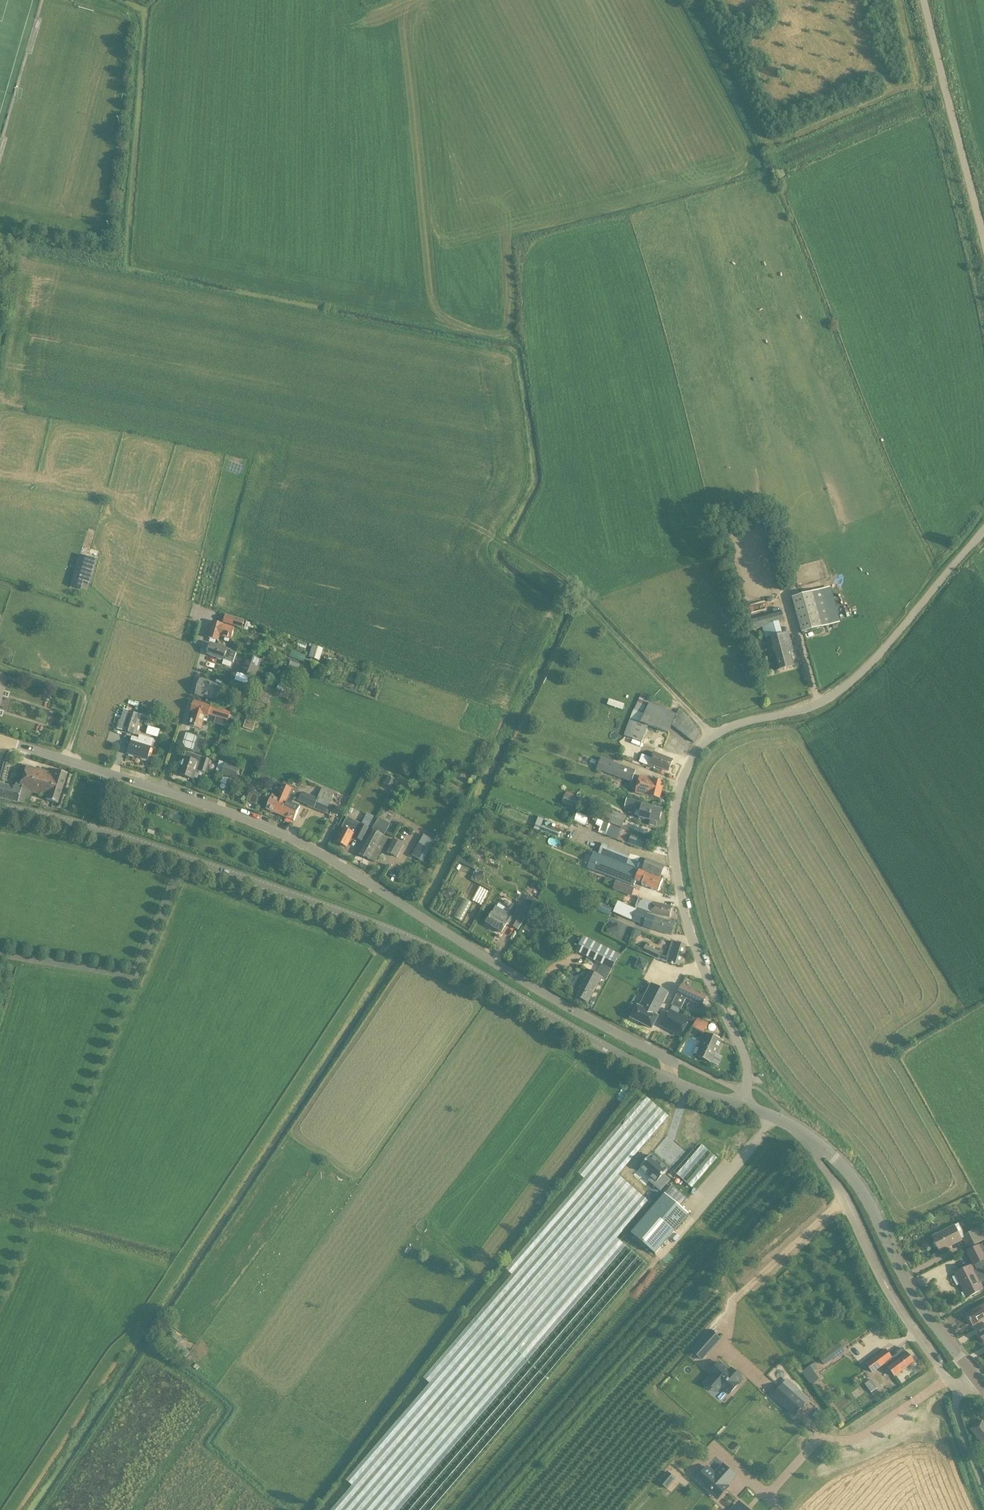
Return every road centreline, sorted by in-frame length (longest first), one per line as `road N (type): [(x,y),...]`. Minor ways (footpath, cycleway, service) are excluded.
road 1 (unclassified): [(743,1107),(742,1054),(676,905),(668,834),(677,773),(711,734),(801,712),(843,687),(983,530)]
road 2 (tertiary): [(669,1081),(406,934),(210,867),(0,808)]
road 3 (unclassified): [(669,1081),(671,1060),(299,841),(164,790)]
road 4 (track): [(711,734),(564,585),(496,540)]
road 5 (tertiary): [(978,1381),(912,1294),(855,1181),(816,1144)]
road 6 (residential): [(816,1144),(886,1291),(959,1387)]
road 7 (unclassified): [(983,238),(923,0)]
road 8 (residential): [(164,790),(214,608)]
road 9 (unclassified): [(164,790),(4,739)]

